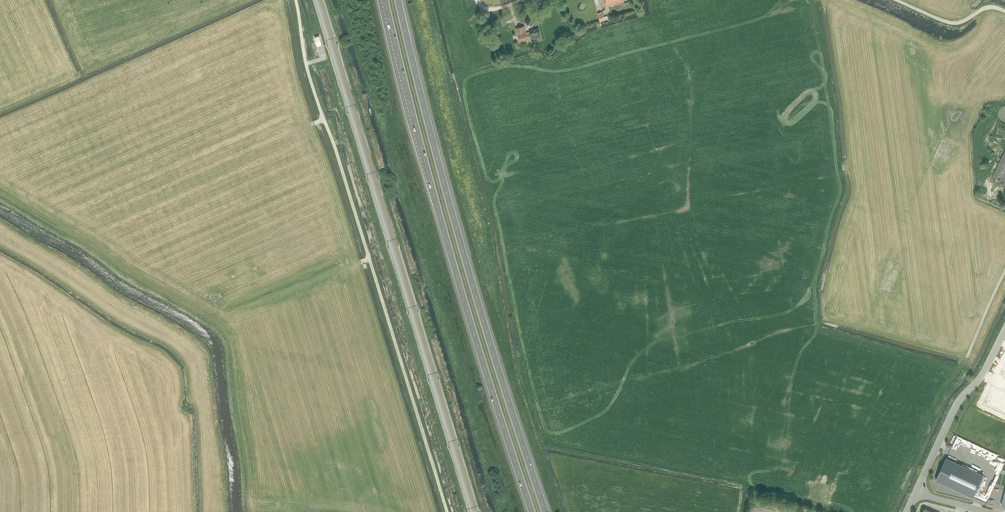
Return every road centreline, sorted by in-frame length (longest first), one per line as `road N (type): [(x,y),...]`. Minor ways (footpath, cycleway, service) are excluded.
road 1 (motorway): [(547,511),(455,221),(399,0)]
road 2 (motorway): [(386,0),(442,221),(532,511)]
road 3 (track): [(447,511),(326,124)]
road 4 (tertiary): [(915,494),(956,406),(1004,331)]

